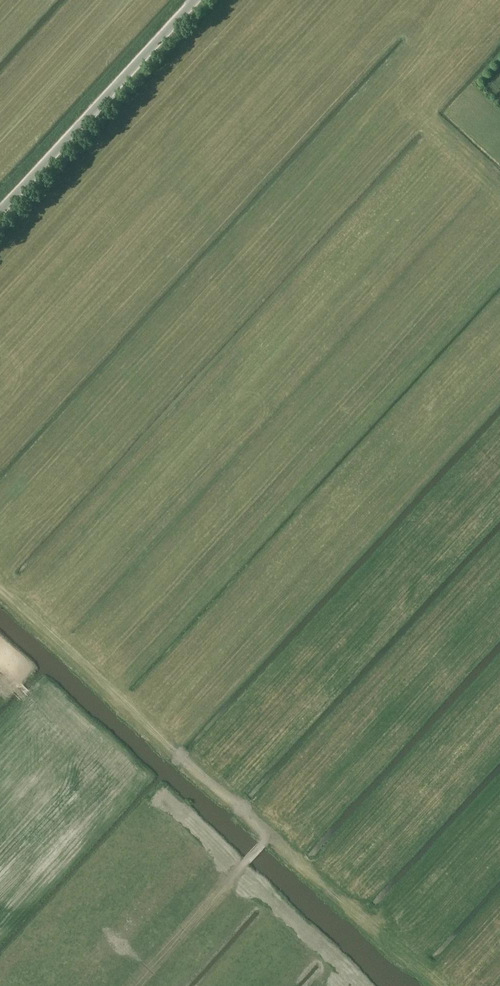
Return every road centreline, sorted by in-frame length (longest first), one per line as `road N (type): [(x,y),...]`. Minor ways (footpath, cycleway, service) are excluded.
road 1 (track): [(0,589),(440,985)]
road 2 (unclassified): [(0,212),(195,0)]

